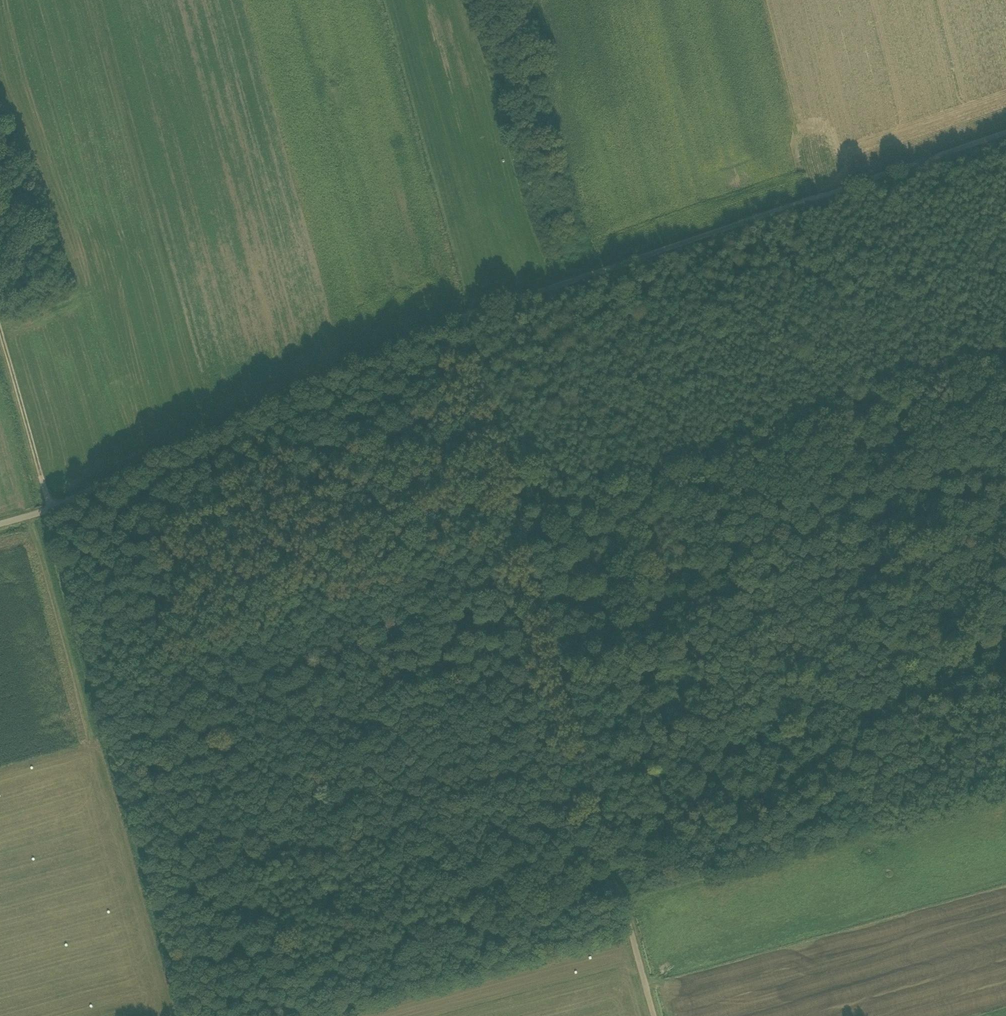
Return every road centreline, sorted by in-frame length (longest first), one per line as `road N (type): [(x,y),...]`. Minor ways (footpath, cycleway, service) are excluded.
road 1 (unclassified): [(655,1015),(463,318),(49,511),(0,524)]
road 2 (track): [(463,318),(1005,134)]
road 3 (track): [(0,334),(140,837)]
road 4 (track): [(543,610),(1005,483)]

